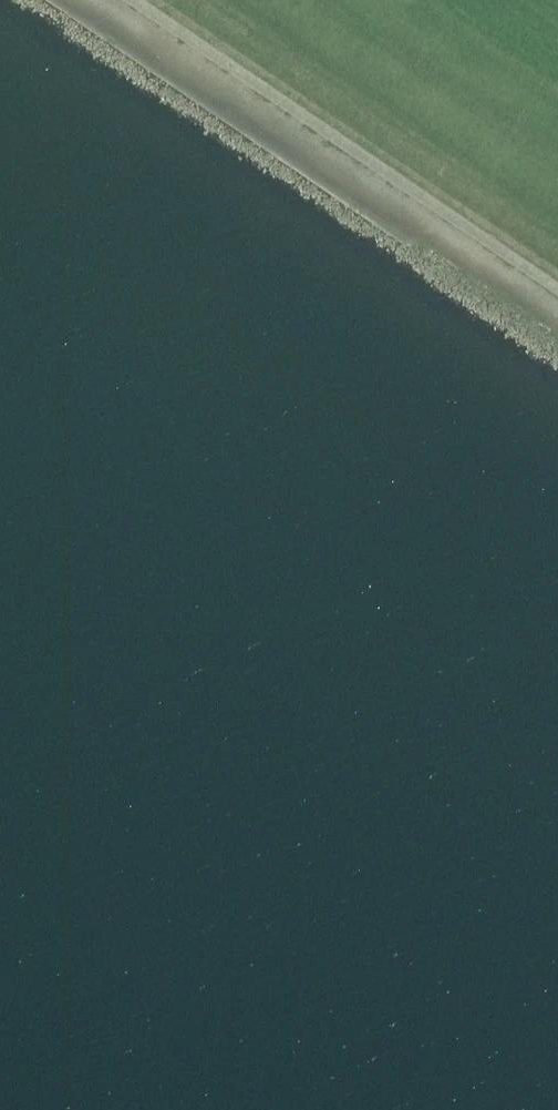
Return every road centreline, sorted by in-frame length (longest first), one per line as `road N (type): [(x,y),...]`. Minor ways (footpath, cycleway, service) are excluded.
road 1 (unclassified): [(557,289),(133,0)]

